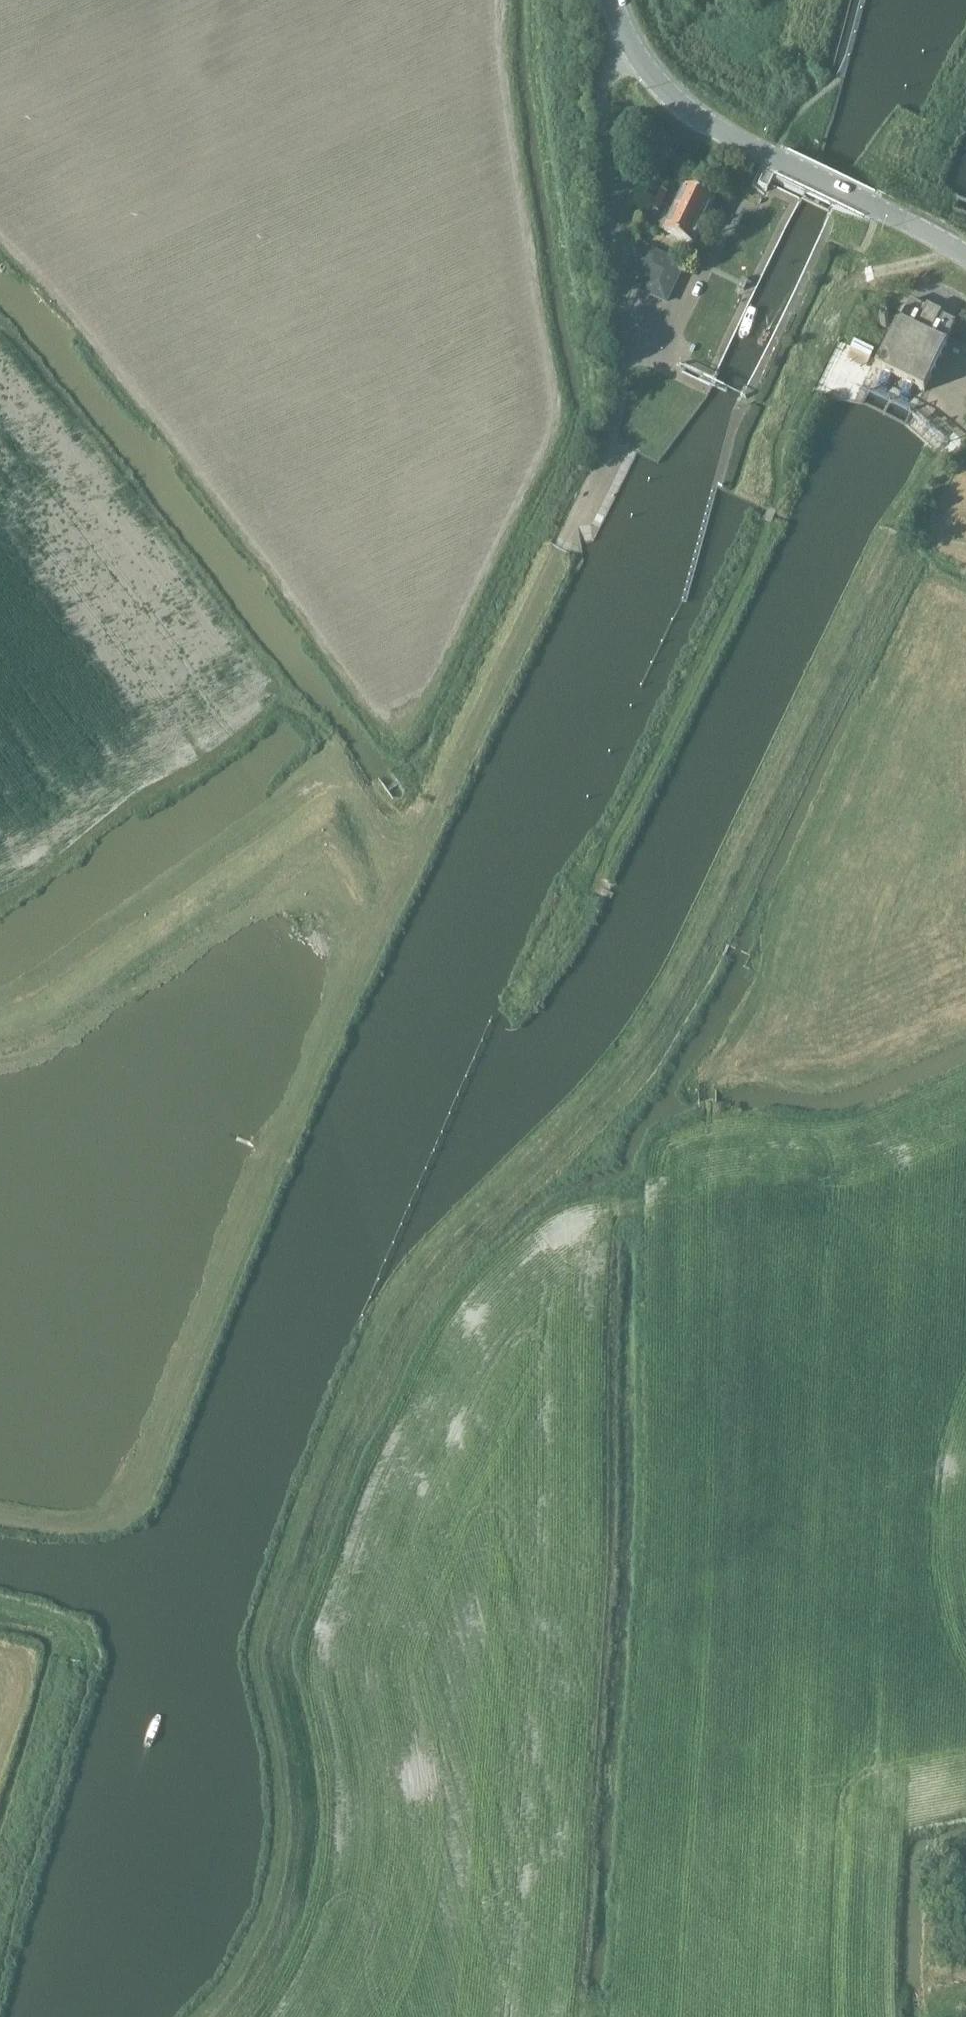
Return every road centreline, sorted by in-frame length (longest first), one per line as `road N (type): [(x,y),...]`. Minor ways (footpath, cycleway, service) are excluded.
road 1 (tertiary): [(965,254),(704,121),(640,59),(613,0)]

